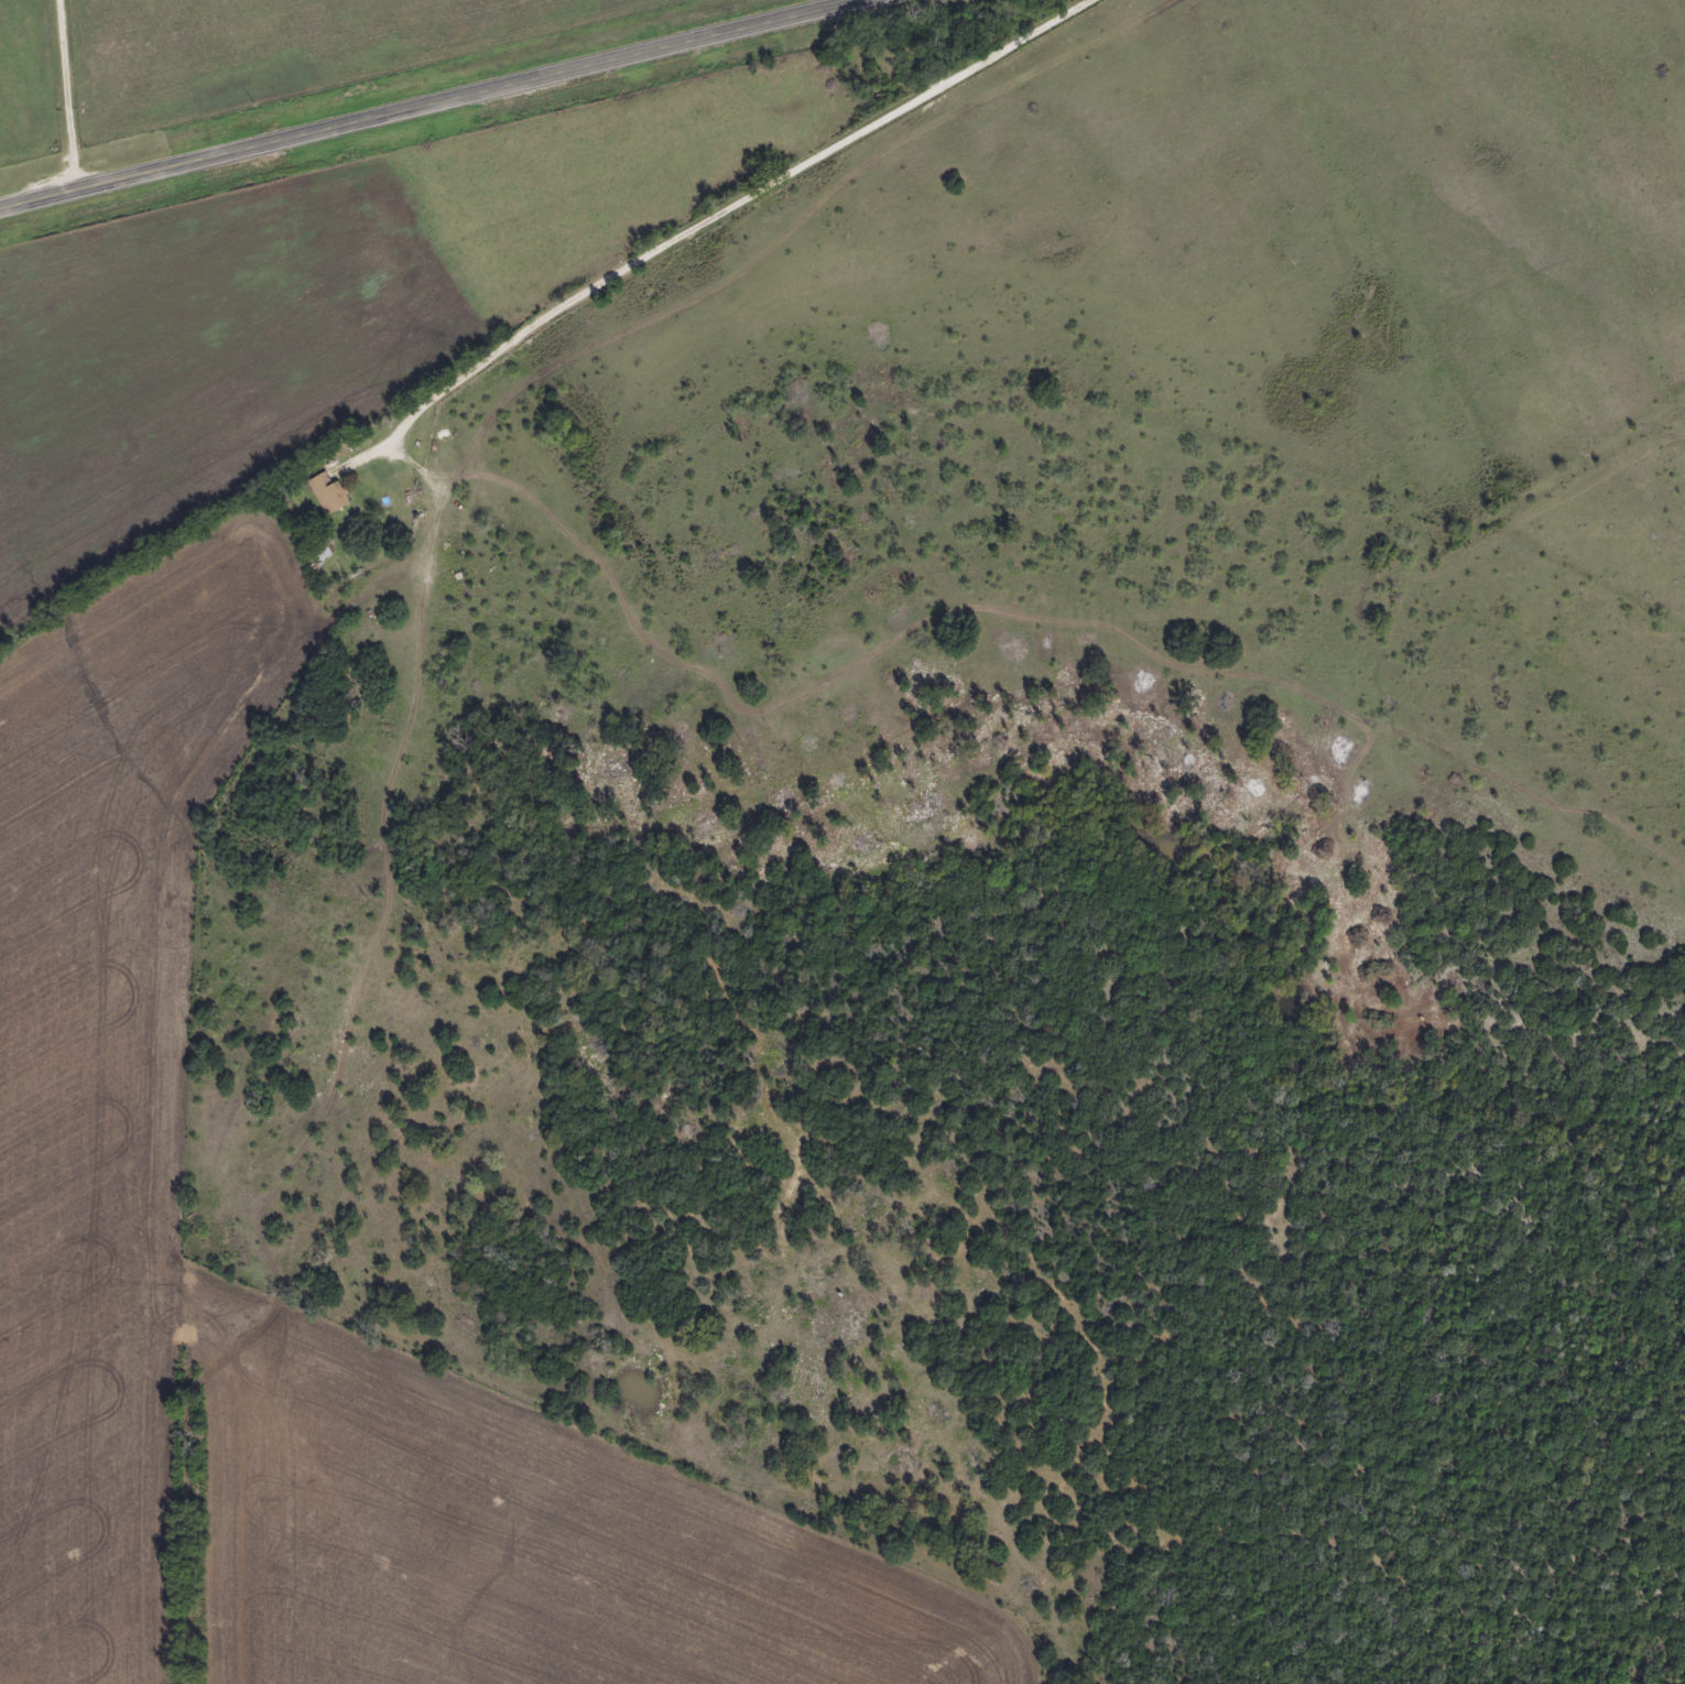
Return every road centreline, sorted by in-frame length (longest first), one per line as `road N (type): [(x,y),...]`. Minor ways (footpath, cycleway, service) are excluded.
road 1 (primary): [(0,208),(856,0)]

